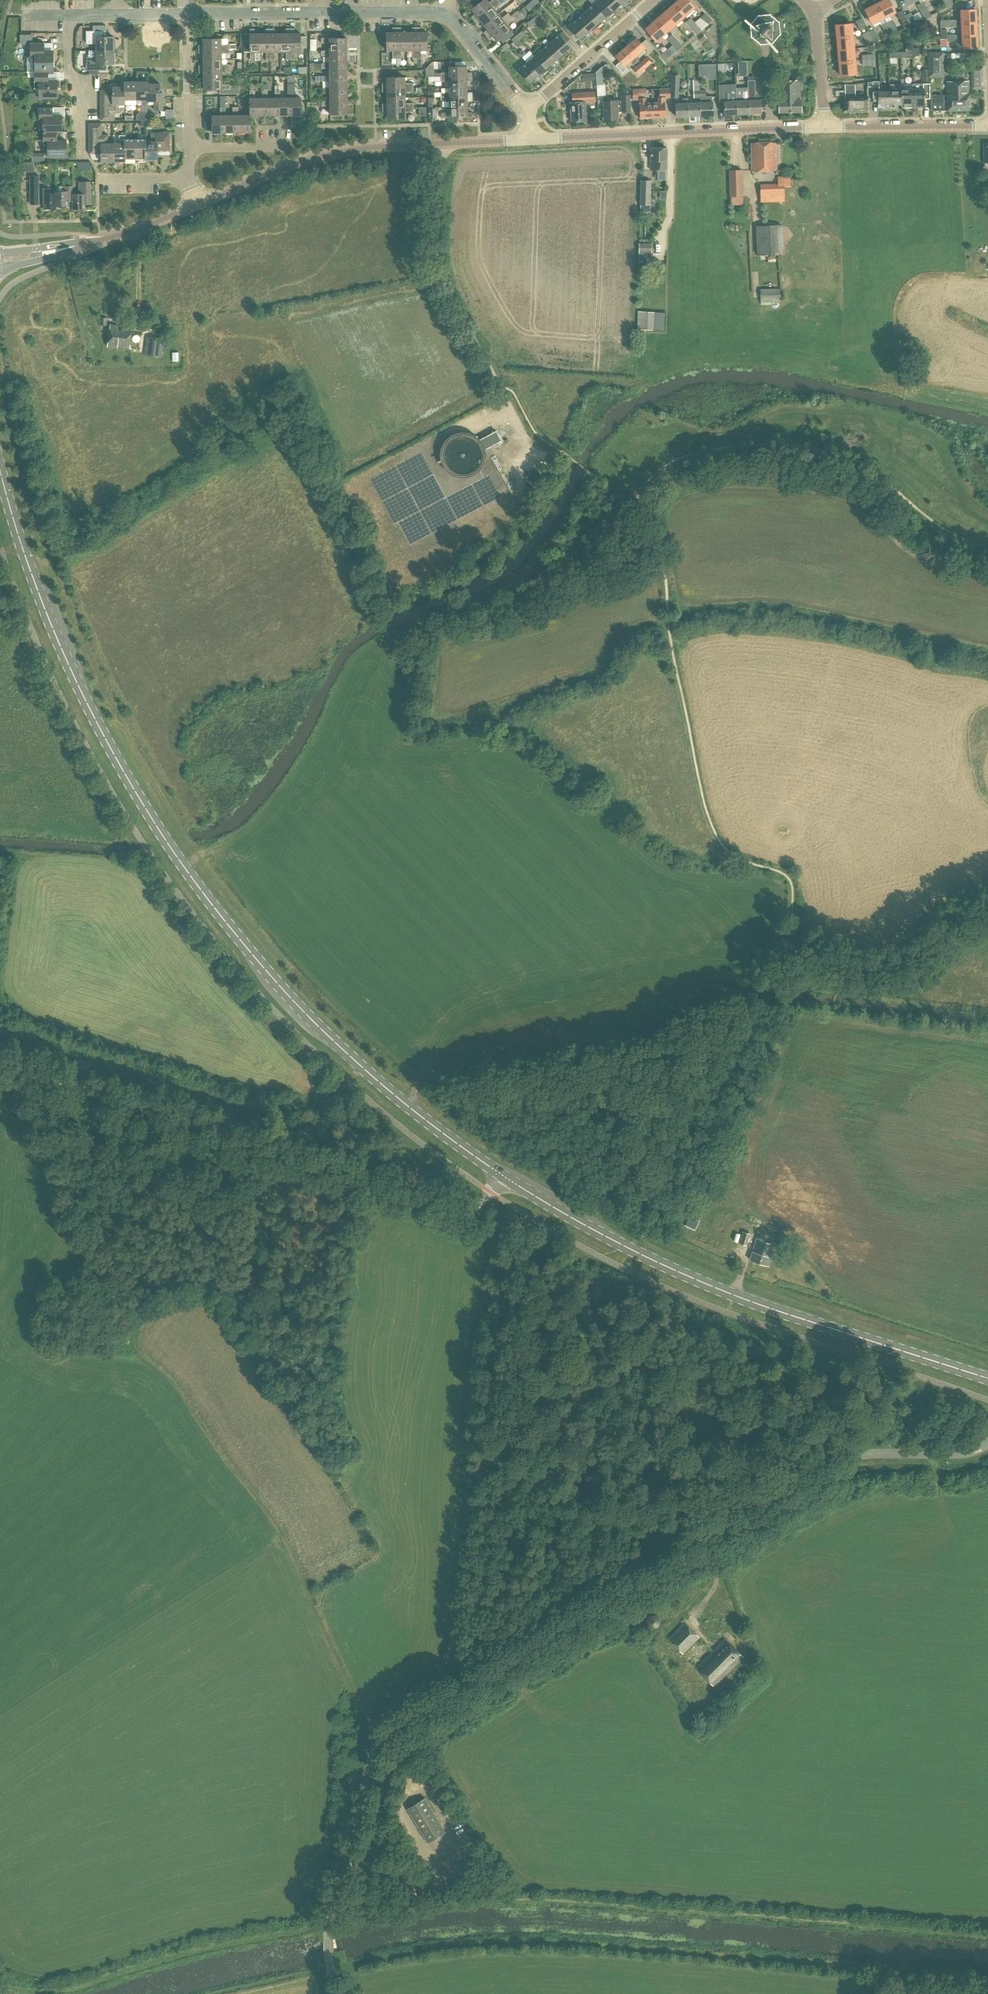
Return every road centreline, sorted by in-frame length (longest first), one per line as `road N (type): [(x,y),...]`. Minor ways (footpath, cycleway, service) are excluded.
road 1 (unclassified): [(337,1993),(328,1955),(334,1904),(372,1761),(399,1722),(818,1469),(852,1456),(965,1452),(987,1442)]
road 2 (primary): [(502,1175),(343,1055),(263,972),(147,818),(64,658),(20,548),(0,468)]
road 3 (unclassified): [(502,1175),(480,1203),(461,1206),(0,1062)]
road 4 (primary): [(987,1378),(695,1283),(502,1175)]
road 5 (tertiary): [(198,205),(334,154),(529,139)]
road 6 (track): [(0,1989),(65,1990),(330,1922)]
road 7 (tertiary): [(529,139),(822,128)]
road 8 (tertiary): [(0,262),(119,236),(198,205)]
road 9 (residential): [(527,112),(654,0)]
road 10 (tertiary): [(822,128),(987,125)]
road 11 (residential): [(82,155),(70,14)]
road 12 (residential): [(184,14),(322,13)]
road 13 (residential): [(189,147),(184,14)]
road 14 (residential): [(441,14),(527,112)]

